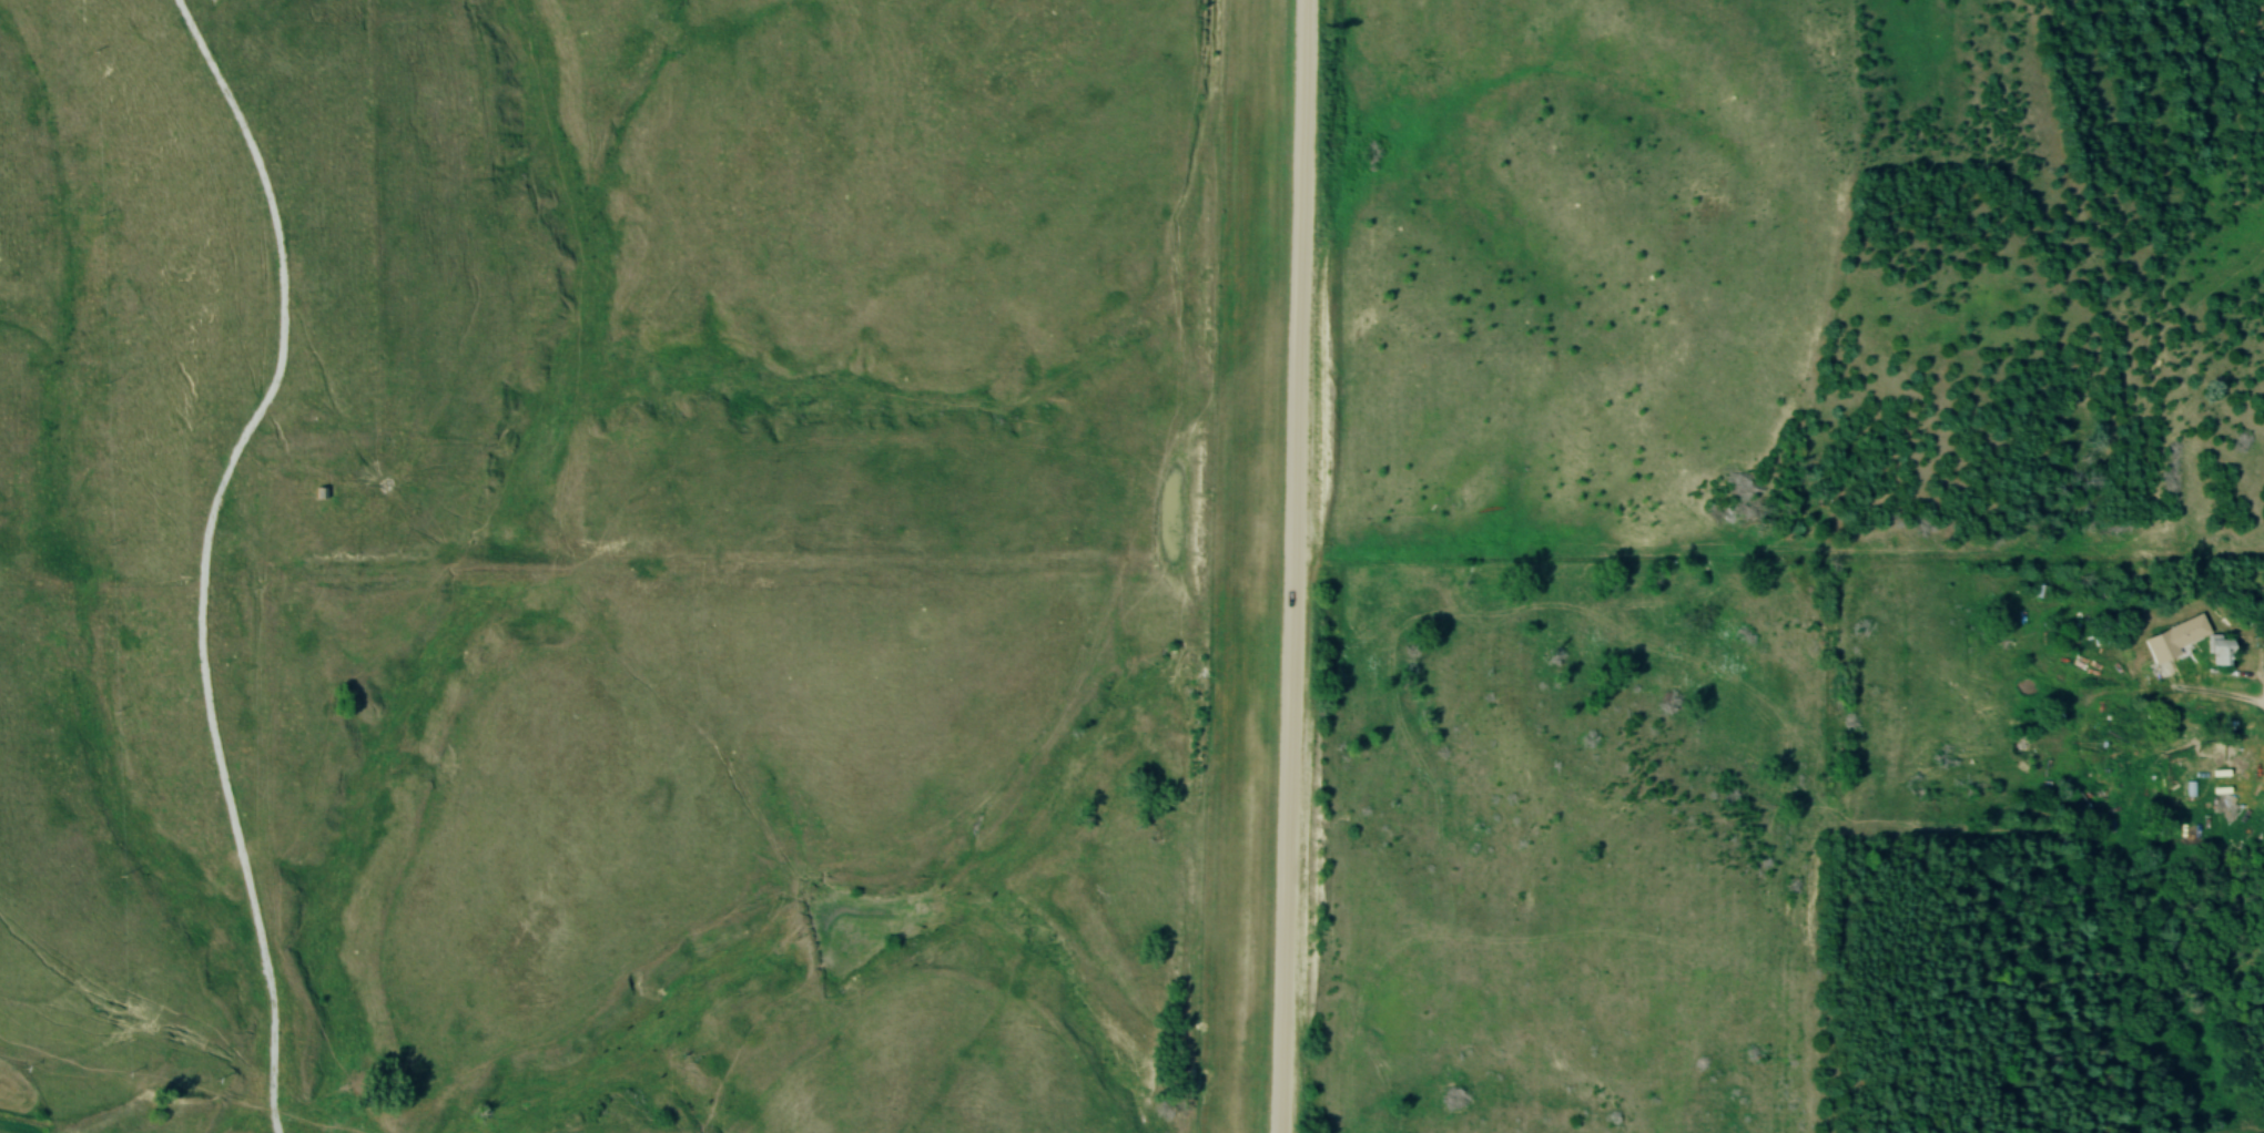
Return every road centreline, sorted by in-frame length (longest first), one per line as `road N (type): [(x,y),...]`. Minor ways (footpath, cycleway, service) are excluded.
road 1 (tertiary): [(1278,1132),(1306,0)]

